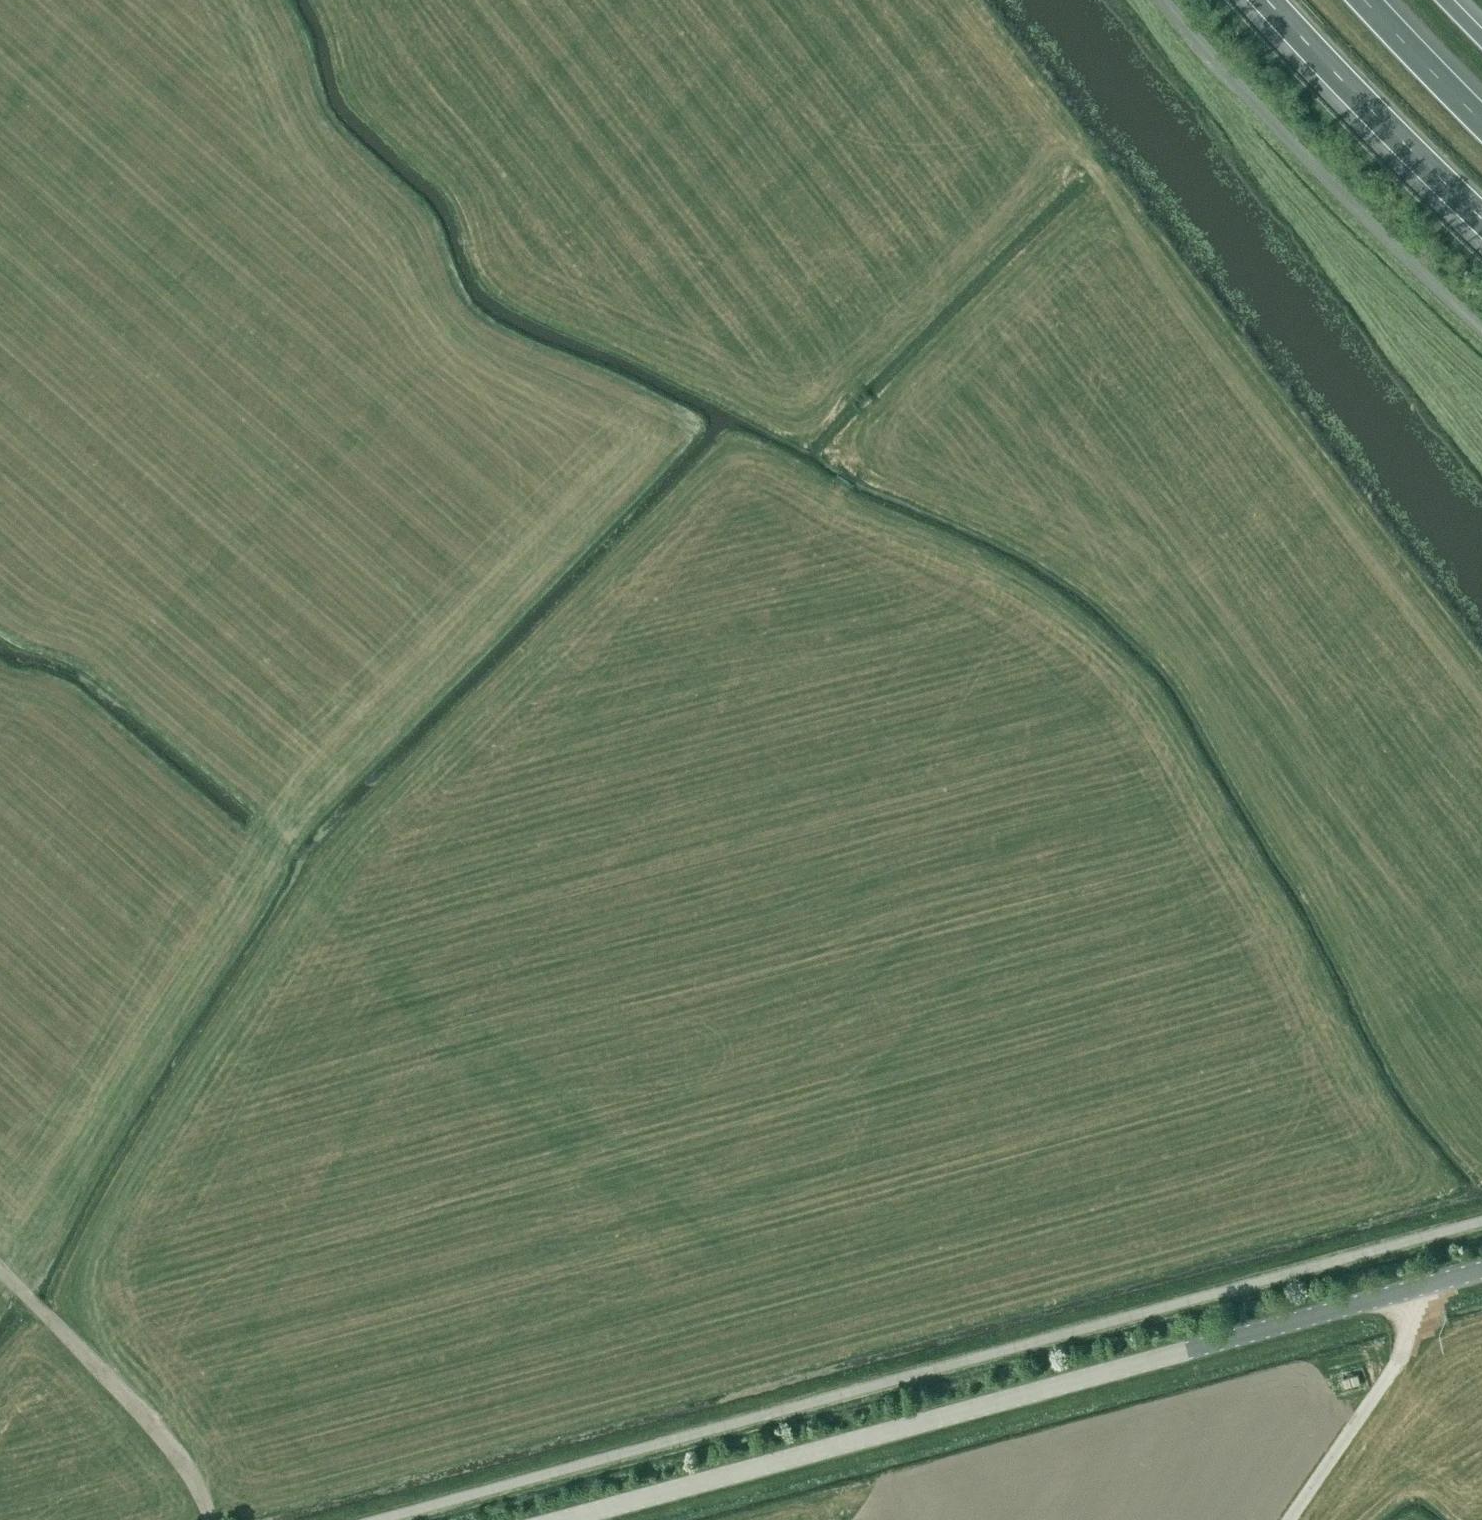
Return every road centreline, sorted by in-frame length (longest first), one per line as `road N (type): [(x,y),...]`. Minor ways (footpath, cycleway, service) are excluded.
road 1 (tertiary): [(563,1519),(1481,1271)]
road 2 (unclassified): [(1481,329),(1156,0)]
road 3 (track): [(208,1519),(168,1441),(0,1279)]
road 4 (motorway): [(1267,0),(1481,222)]
road 5 (track): [(1289,1519),(1386,1381),(1412,1317),(1406,1292)]
road 6 (motorway): [(1481,121),(1364,0)]

